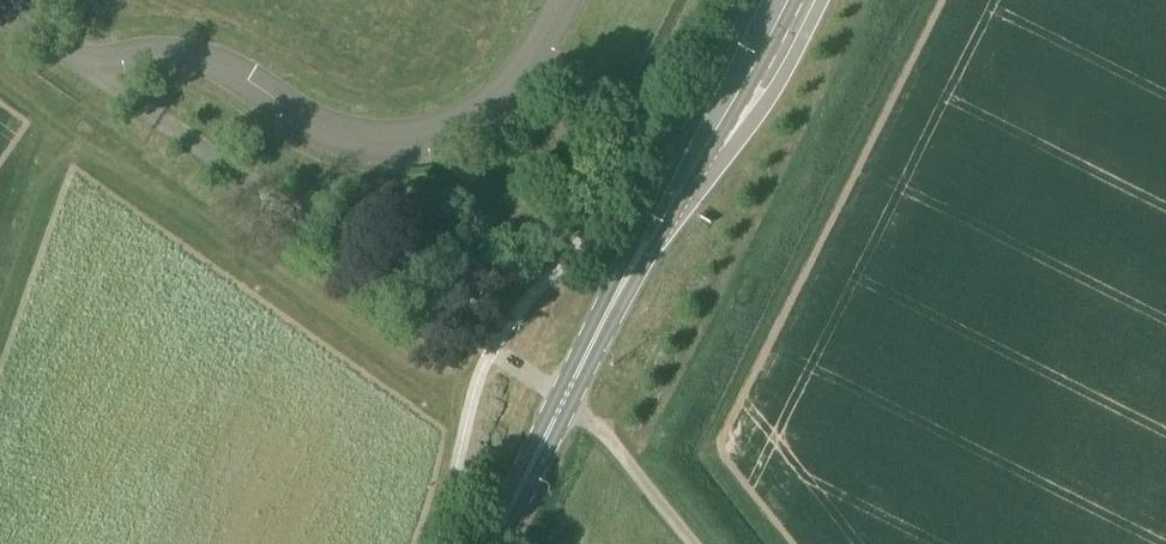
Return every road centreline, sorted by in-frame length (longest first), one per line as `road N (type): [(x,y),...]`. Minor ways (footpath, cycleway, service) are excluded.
road 1 (unclassified): [(557,404),(93,72)]
road 2 (unclassified): [(562,0),(521,75),(478,113),(436,133),(358,138),(300,114),(226,64),(196,56),(134,55),(93,72)]
road 3 (primary): [(619,293),(684,202),(798,0)]
road 4 (primary): [(754,0),(644,224),(619,293)]
road 5 (unclassified): [(557,404),(595,426),(691,543)]
road 6 (primary): [(488,543),(557,404)]
road 7 (primary): [(557,404),(619,293)]

